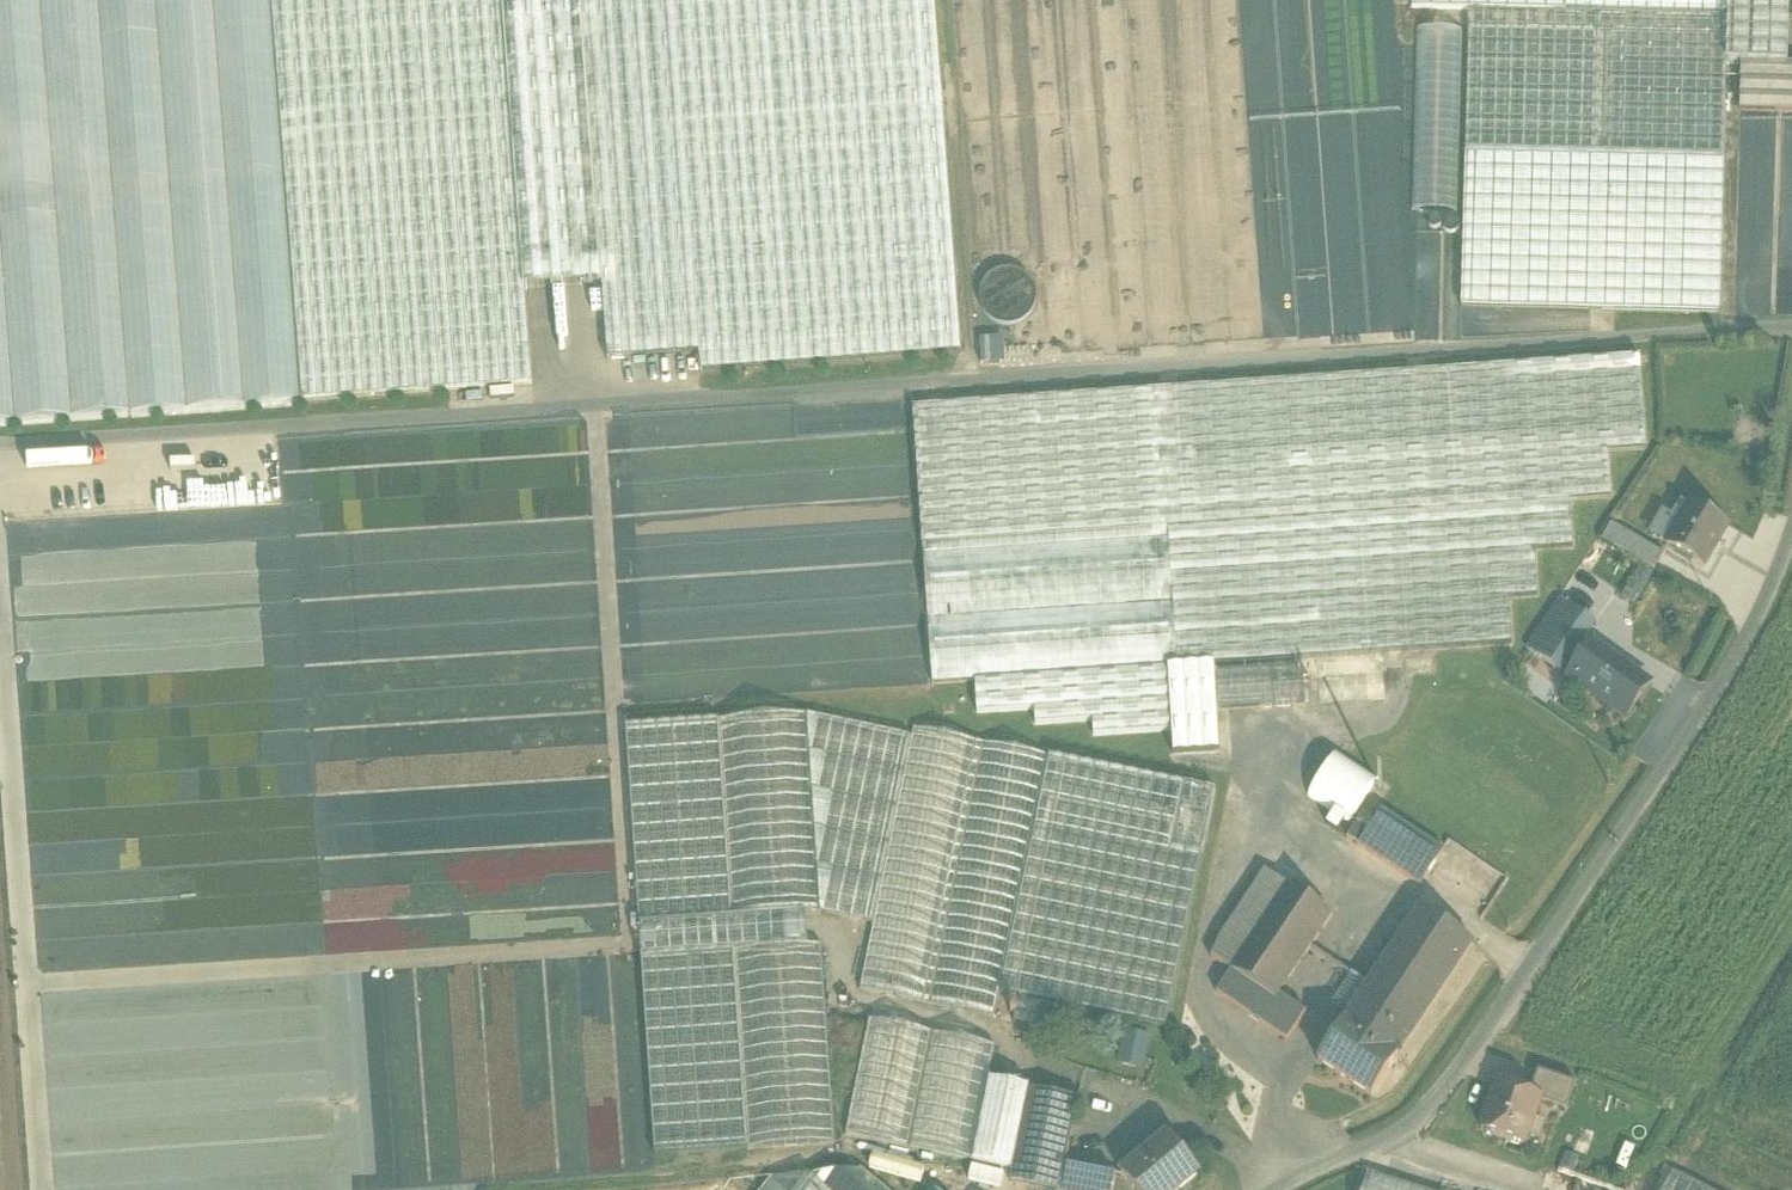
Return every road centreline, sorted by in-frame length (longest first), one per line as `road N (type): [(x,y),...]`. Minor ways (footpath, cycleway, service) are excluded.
road 1 (track): [(1791,324),(0,445)]
road 2 (track): [(27,984),(632,944),(595,405)]
road 3 (residential): [(1278,1189),(1383,1142),(1434,1101),(1595,869),(1742,634),(1791,536)]
road 4 (track): [(0,596),(42,1189)]

